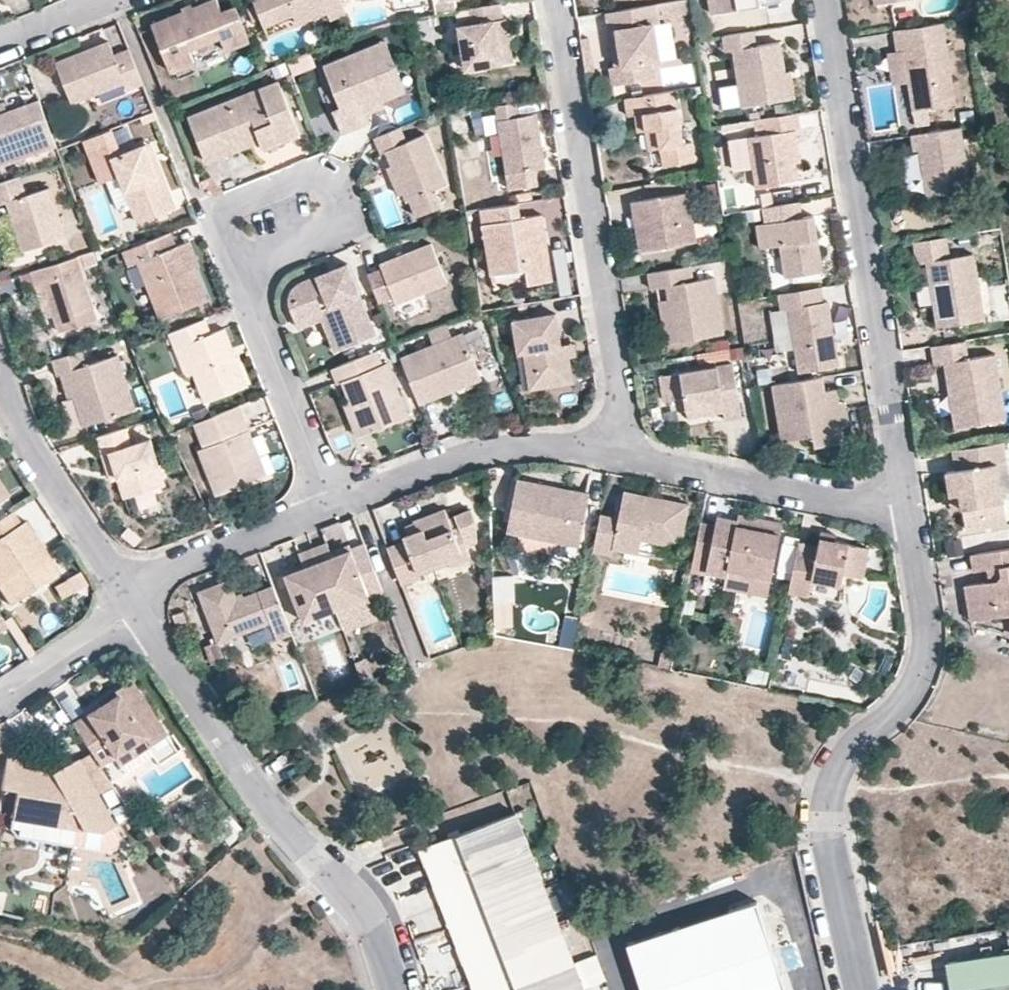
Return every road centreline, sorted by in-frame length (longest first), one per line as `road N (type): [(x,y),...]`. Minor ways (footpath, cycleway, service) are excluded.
road 1 (residential): [(824,0),(909,510)]
road 2 (residential): [(909,510),(924,657),(900,705),(851,745),(829,804),(859,989)]
road 3 (residential): [(554,0),(630,455)]
road 4 (residential): [(393,989),(365,920),(264,809),(137,614)]
road 5 (residential): [(331,510),(492,450),(561,447),(630,455)]
road 6 (residential): [(630,455),(909,510)]
road 7 (residential): [(239,272),(331,510)]
road 8 (residential): [(0,382),(10,413),(123,591)]
road 9 (residential): [(239,272),(217,220),(320,175),(331,180),(346,216),(343,229)]
road 10 (residential): [(123,591),(331,510)]
road 11 (residential): [(0,703),(137,614)]
road 12 (residential): [(0,45),(115,0)]

